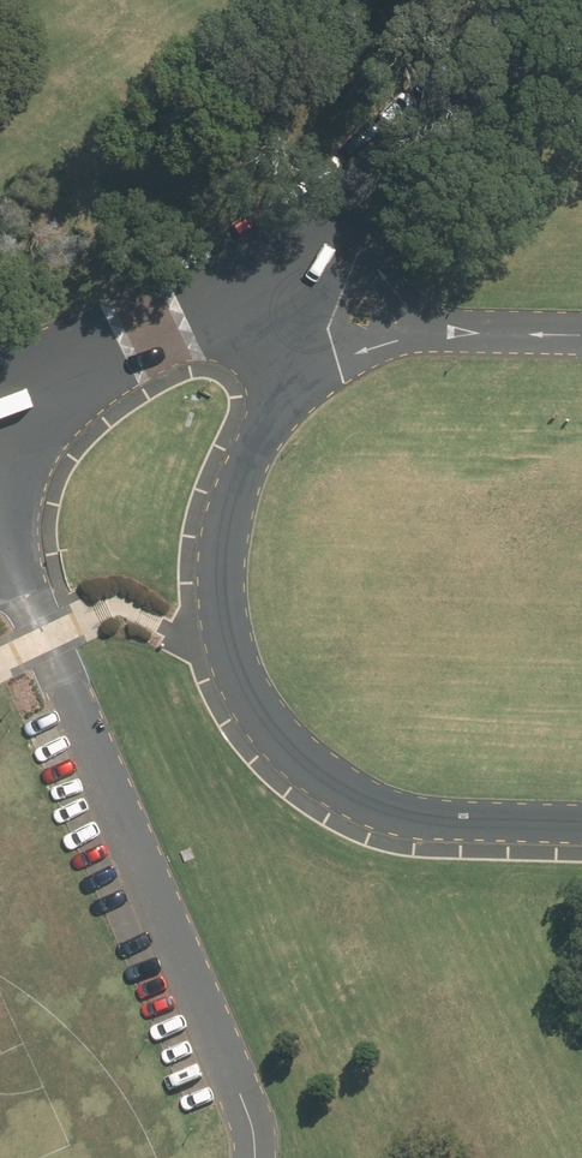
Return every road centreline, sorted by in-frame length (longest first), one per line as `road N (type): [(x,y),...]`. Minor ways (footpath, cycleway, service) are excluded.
road 1 (residential): [(317,346),(264,422),(229,531),(227,618),(251,699),(301,760),(371,801),(489,823),(581,826)]
road 2 (residential): [(14,570),(242,1094),(255,1157)]
road 3 (residential): [(530,0),(428,131),(345,205)]
road 4 (residential): [(245,284),(0,411)]
road 5 (residential): [(432,333),(345,205)]
road 6 (residential): [(581,336),(432,333)]
road 7 (residential): [(345,205),(245,284)]

